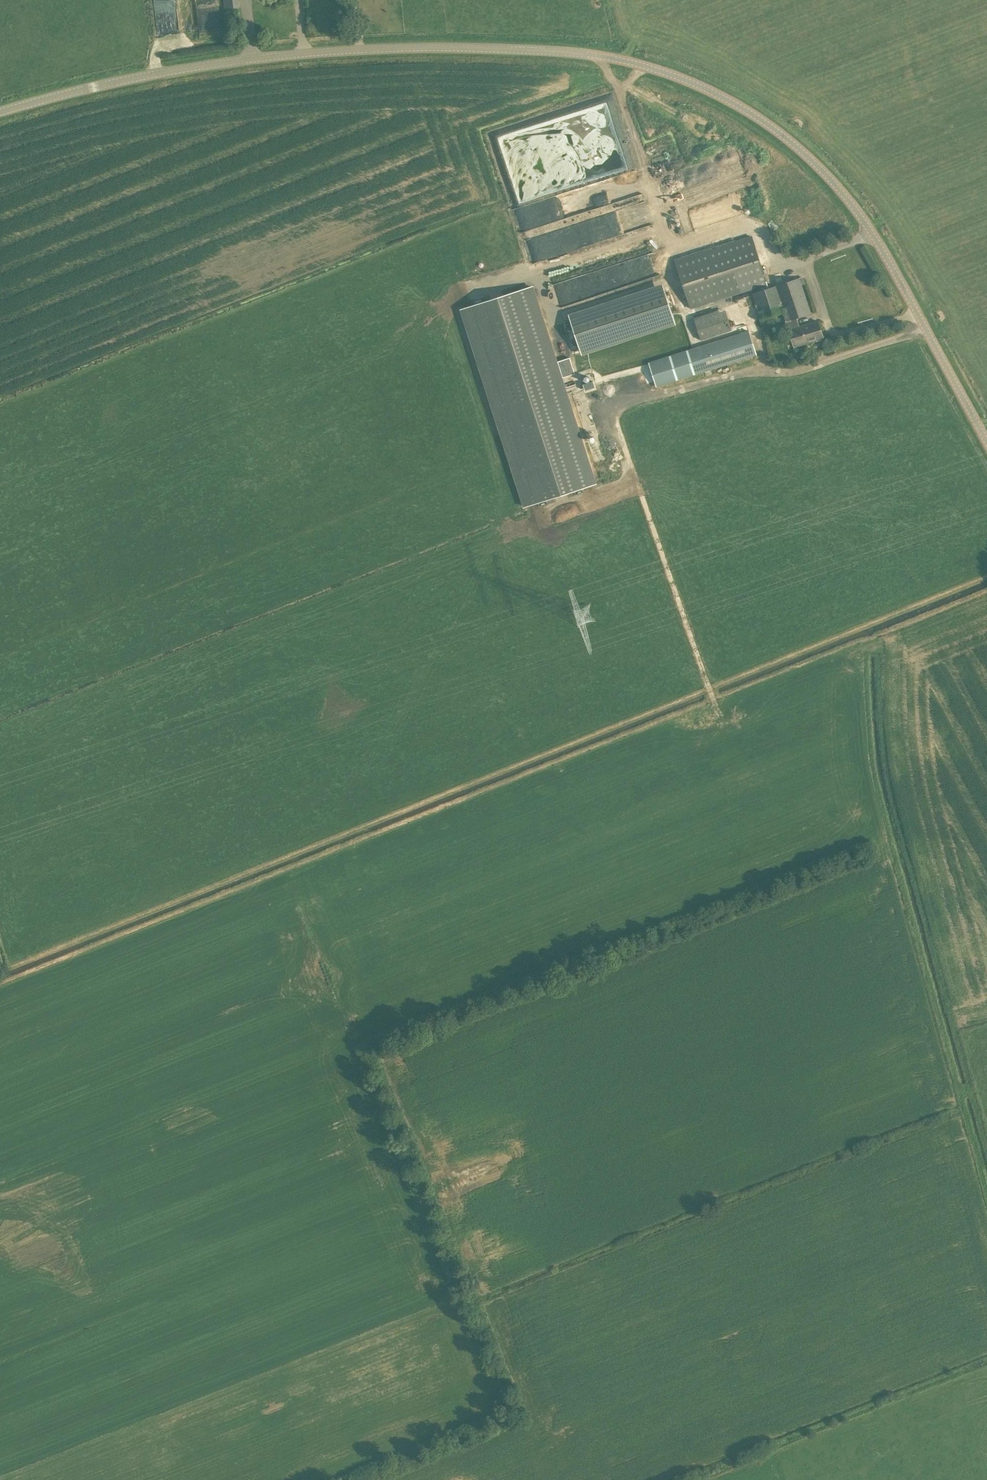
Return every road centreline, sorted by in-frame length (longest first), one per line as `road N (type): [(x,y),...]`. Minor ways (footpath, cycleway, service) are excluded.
road 1 (tertiary): [(986,443),(865,224),(834,184),(764,120),(671,73),(556,51),(364,49),(173,70),(0,112)]

